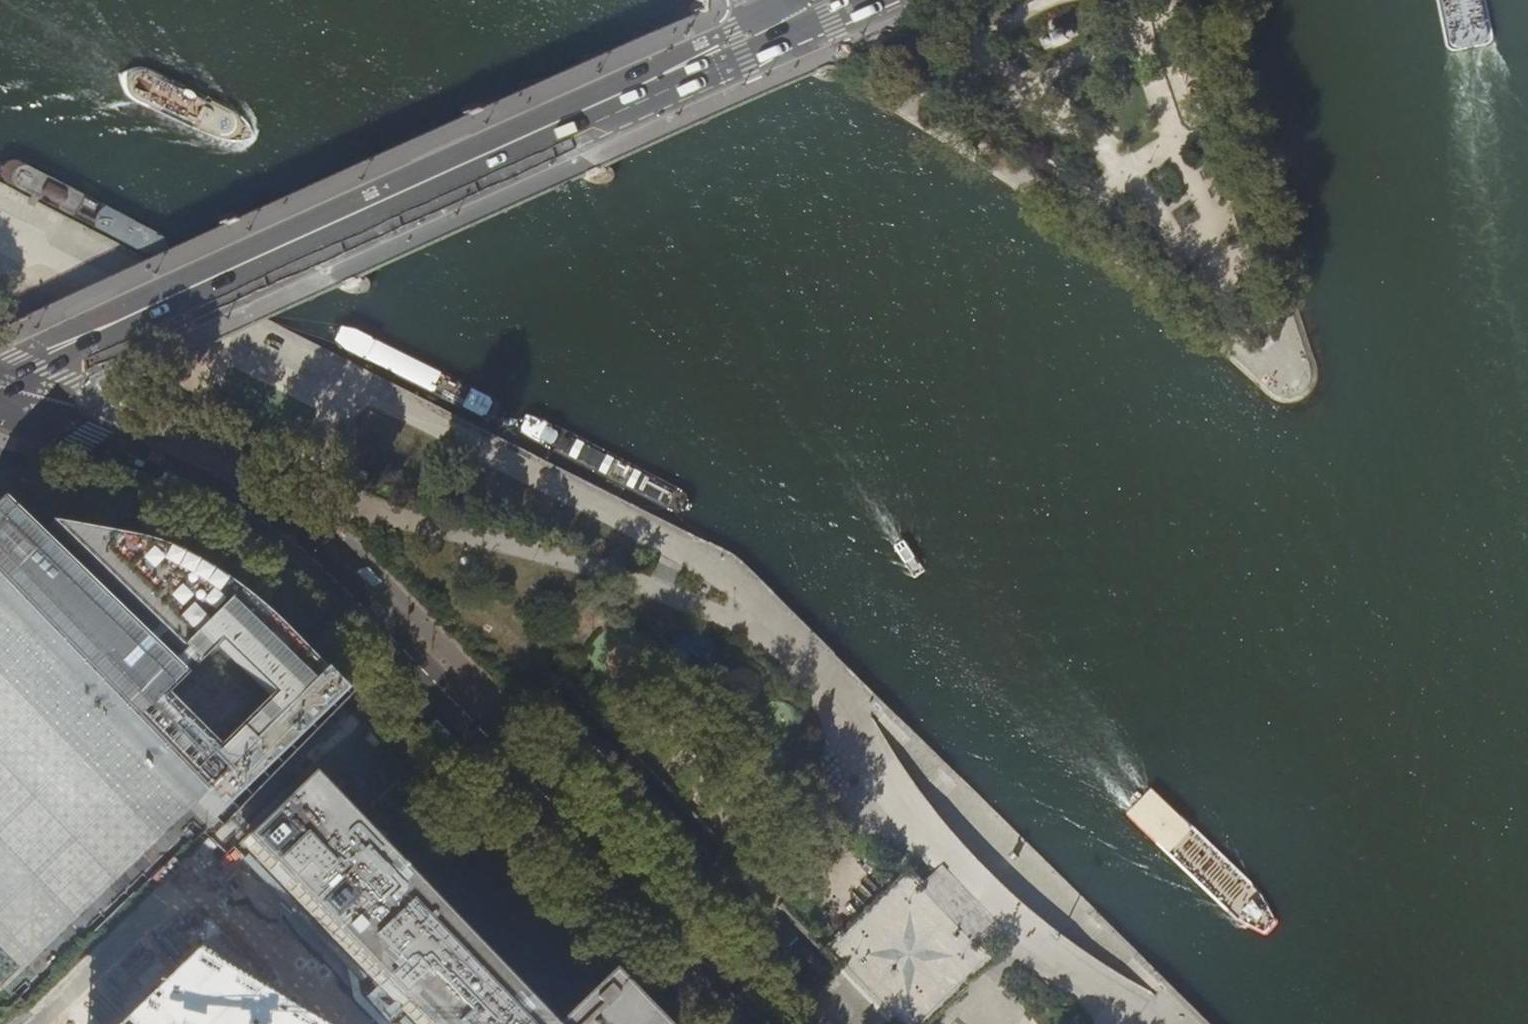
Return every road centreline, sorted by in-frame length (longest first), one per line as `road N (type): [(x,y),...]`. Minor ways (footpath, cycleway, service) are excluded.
road 1 (primary): [(0,386),(807,21)]
road 2 (primary): [(735,1023),(280,560),(152,484)]
road 3 (primary): [(152,484),(0,403)]
road 4 (primary): [(0,454),(152,484)]

